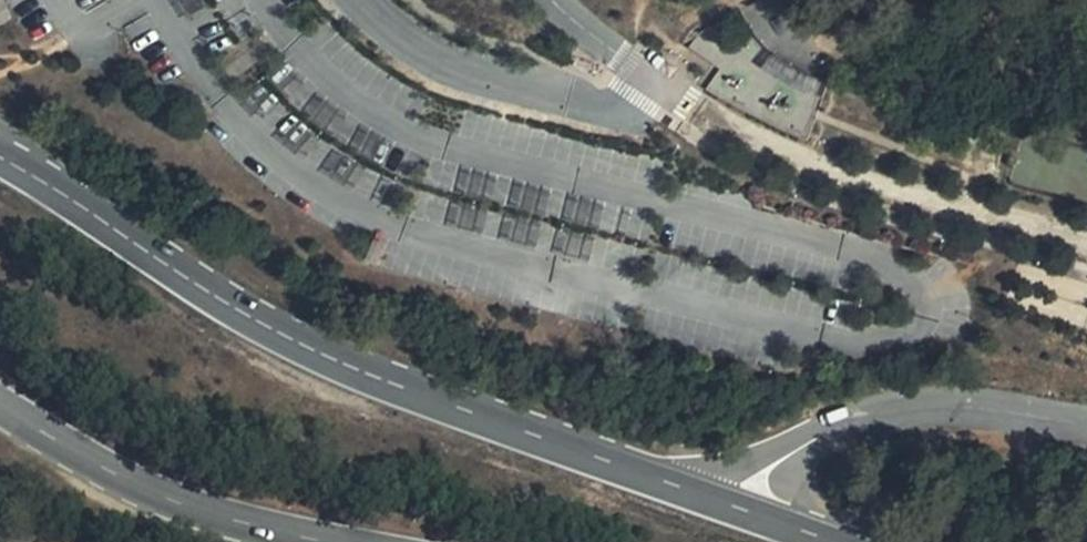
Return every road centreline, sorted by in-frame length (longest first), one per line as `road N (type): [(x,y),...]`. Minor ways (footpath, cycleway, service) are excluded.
road 1 (secondary): [(675,488),(305,350),(0,159)]
road 2 (secondary): [(0,403),(190,508),(344,541)]
road 3 (residential): [(368,0),(451,66),(570,102),(622,113),(664,84)]
road 4 (unclassified): [(1086,422),(930,407),(838,423)]
road 5 (unclassified): [(838,423),(675,488)]
road 6 (unclassified): [(869,541),(812,503),(800,476),(838,423)]
road 7 (secondary): [(816,541),(675,488)]
road 8 (residential): [(552,0),(578,34),(664,84)]

